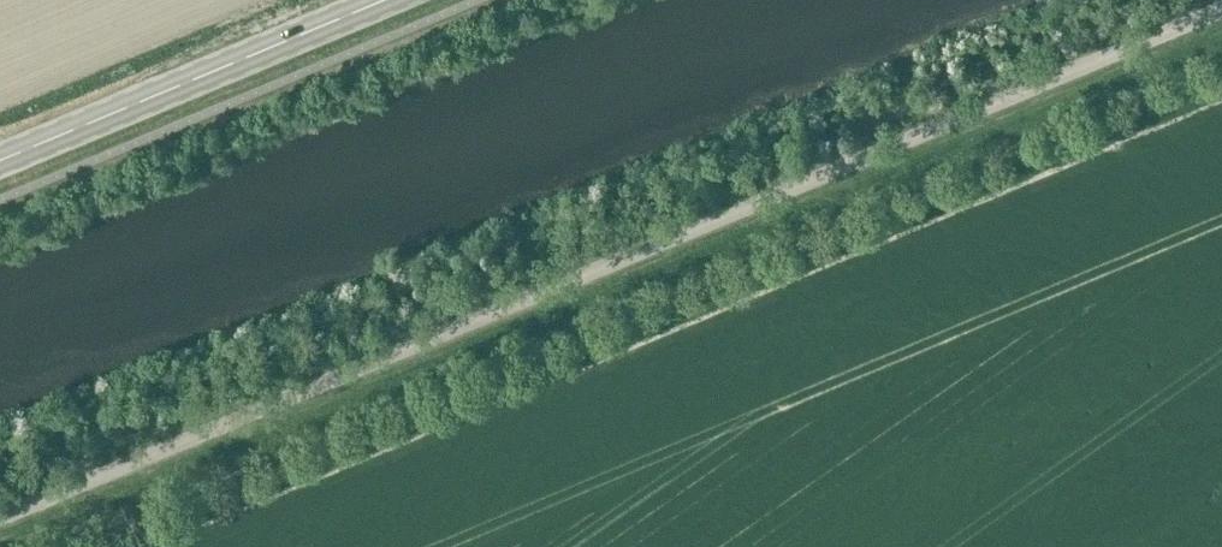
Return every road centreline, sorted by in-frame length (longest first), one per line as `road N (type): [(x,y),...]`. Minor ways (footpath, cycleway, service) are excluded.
road 1 (unclassified): [(0,516),(1221,9)]
road 2 (primary): [(0,163),(391,0)]

